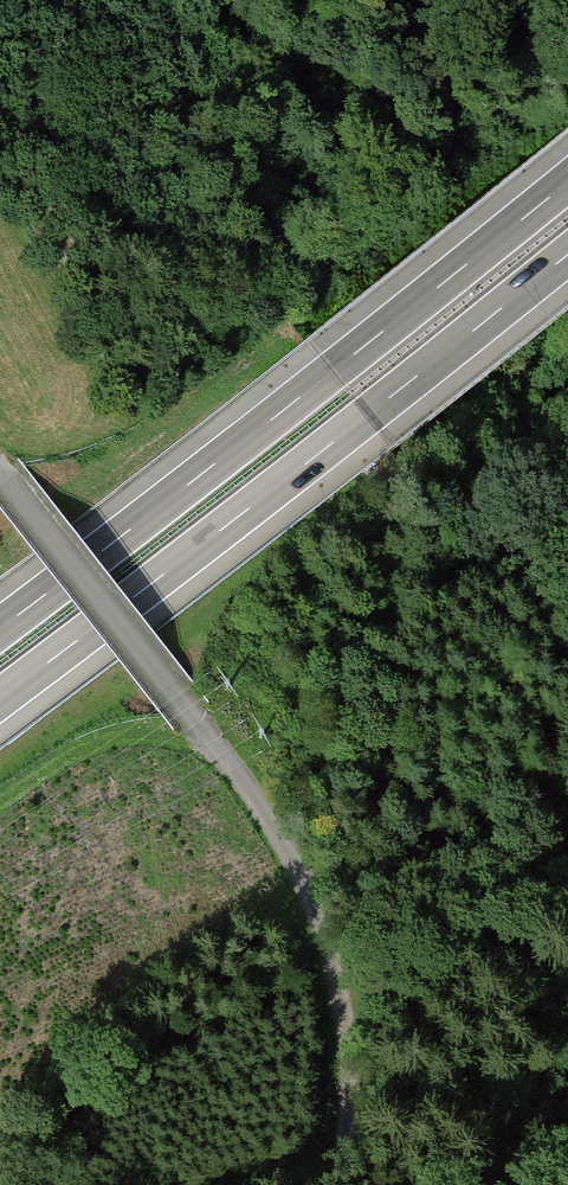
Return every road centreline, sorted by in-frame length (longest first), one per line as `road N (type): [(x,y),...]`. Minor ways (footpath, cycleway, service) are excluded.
road 1 (track): [(337,1184),(352,1073),(345,1015),(327,934),(283,830),(0,475)]
road 2 (motorway): [(567,181),(0,628)]
road 3 (motorway): [(0,698),(567,254)]

